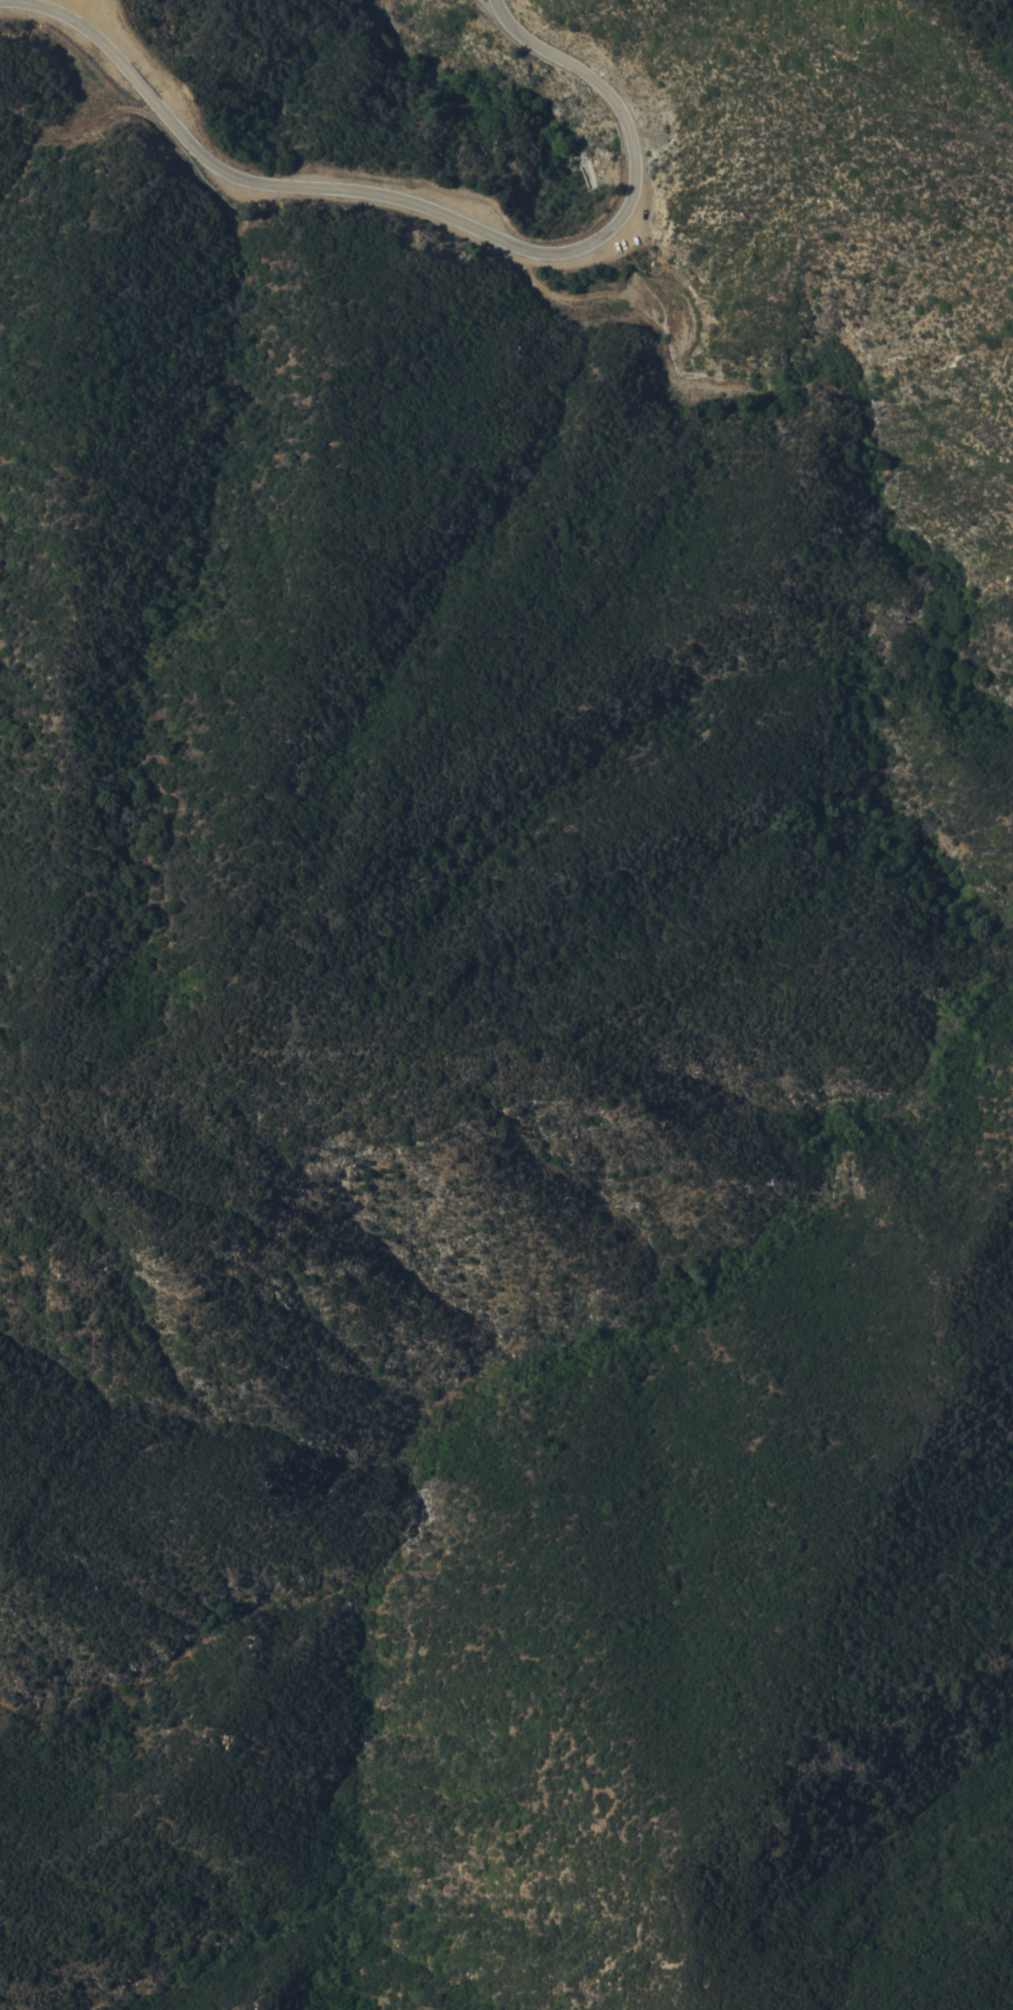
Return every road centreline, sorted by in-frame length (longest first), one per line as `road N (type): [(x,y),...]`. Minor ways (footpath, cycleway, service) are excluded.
road 1 (residential): [(495,0),(514,30),(602,86),(629,130),(629,205),(580,248),(536,253),(380,198),(238,173),(181,125),(99,35),(76,17),(27,0)]

